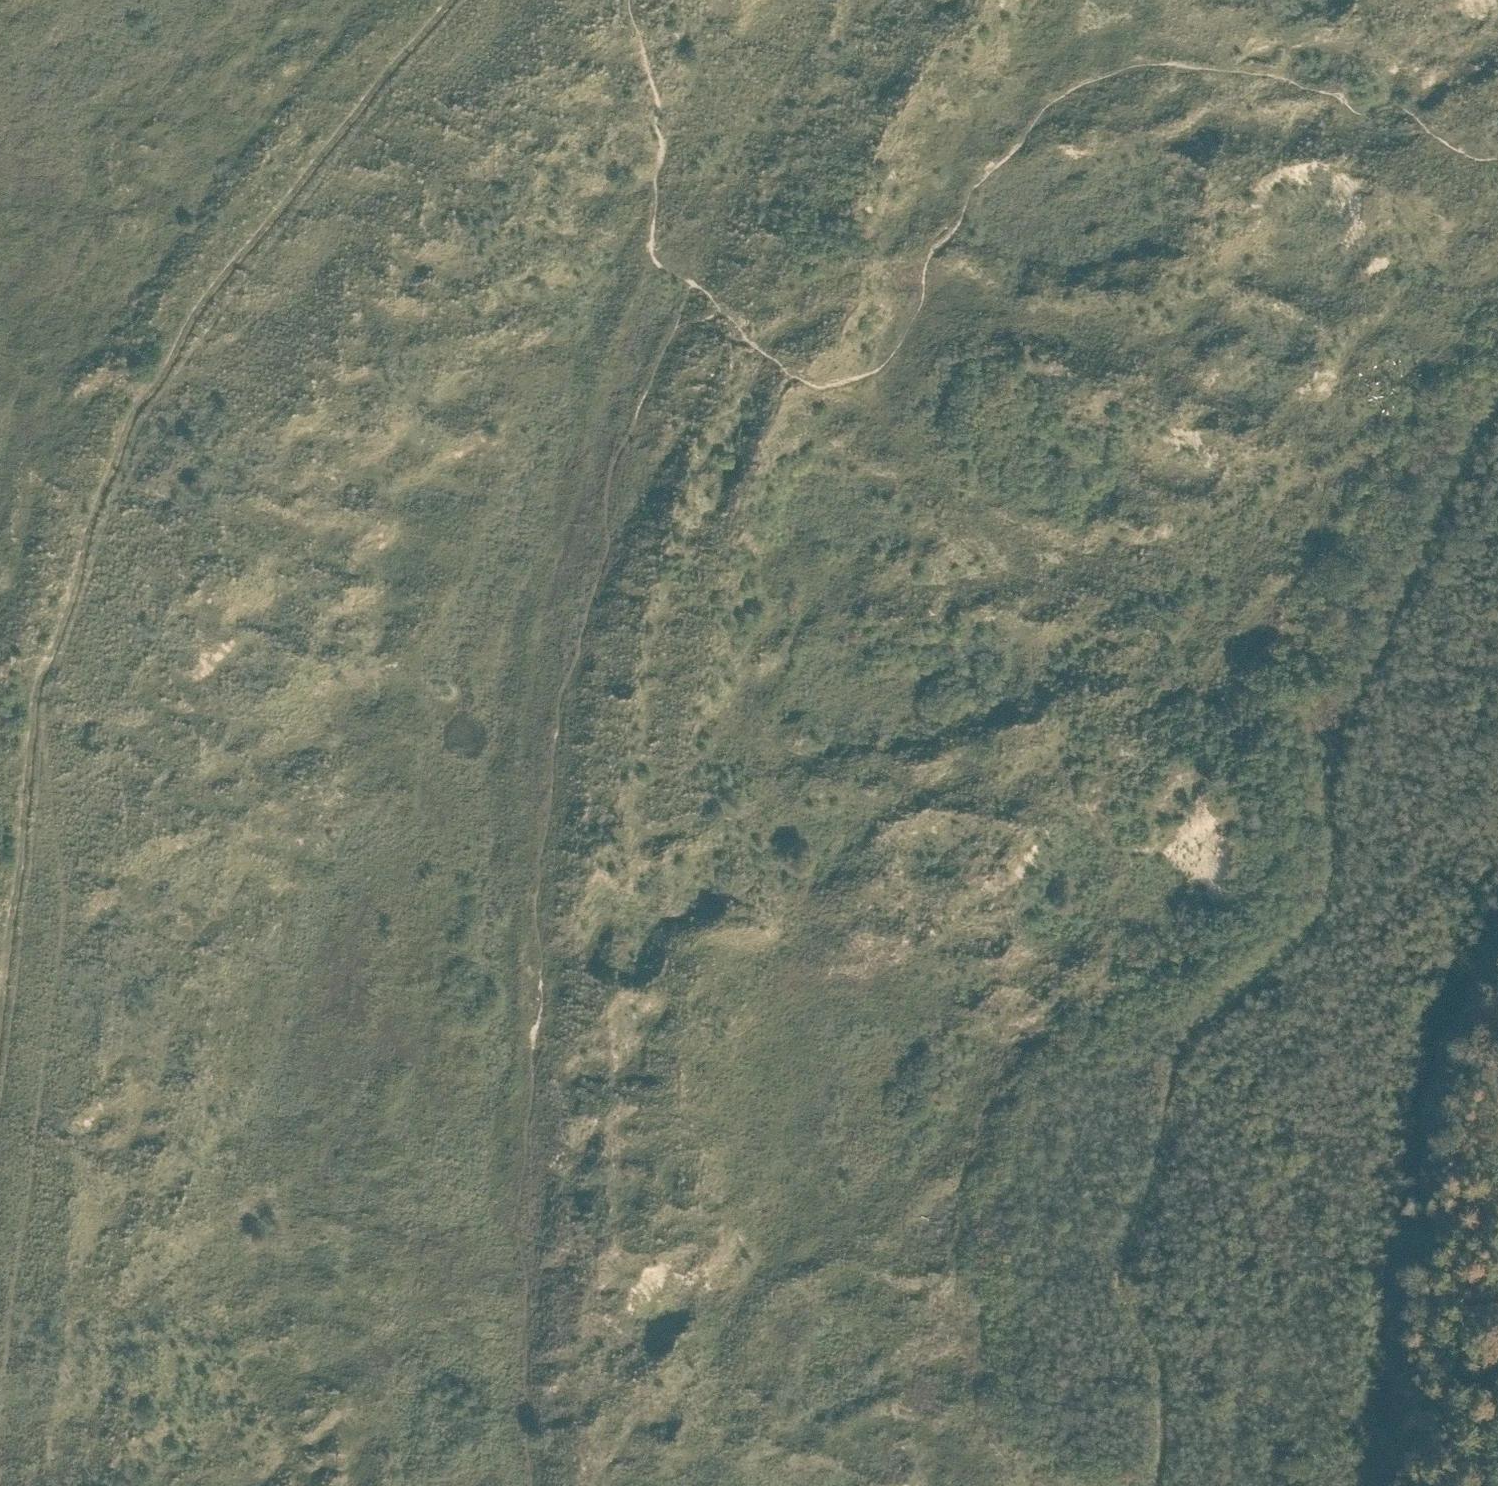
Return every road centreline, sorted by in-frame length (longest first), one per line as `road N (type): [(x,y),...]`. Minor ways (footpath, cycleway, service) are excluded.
road 1 (track): [(0,1030),(48,682),(138,420),(440,0)]

